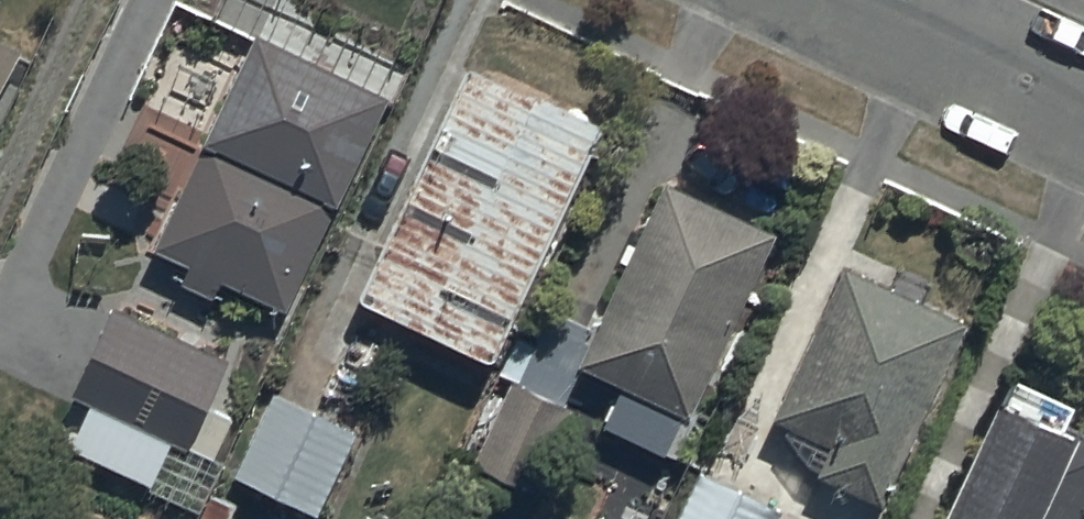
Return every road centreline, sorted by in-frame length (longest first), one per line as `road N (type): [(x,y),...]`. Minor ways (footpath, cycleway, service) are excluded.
road 1 (residential): [(855,0),(1083,107)]

